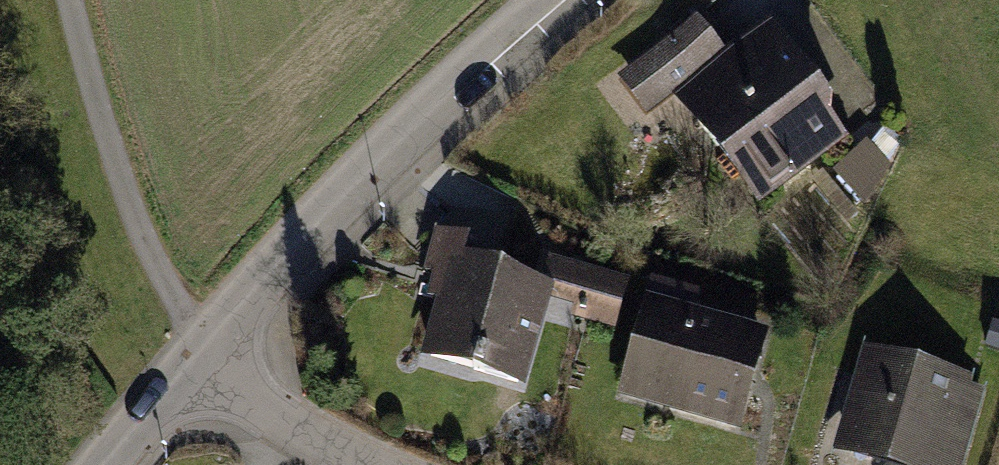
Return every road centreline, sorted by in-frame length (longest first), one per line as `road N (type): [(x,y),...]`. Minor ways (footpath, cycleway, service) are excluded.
road 1 (residential): [(559,0),(450,88),(200,351)]
road 2 (residential): [(200,351),(258,408),(351,464)]
road 3 (residential): [(200,351),(97,464)]

